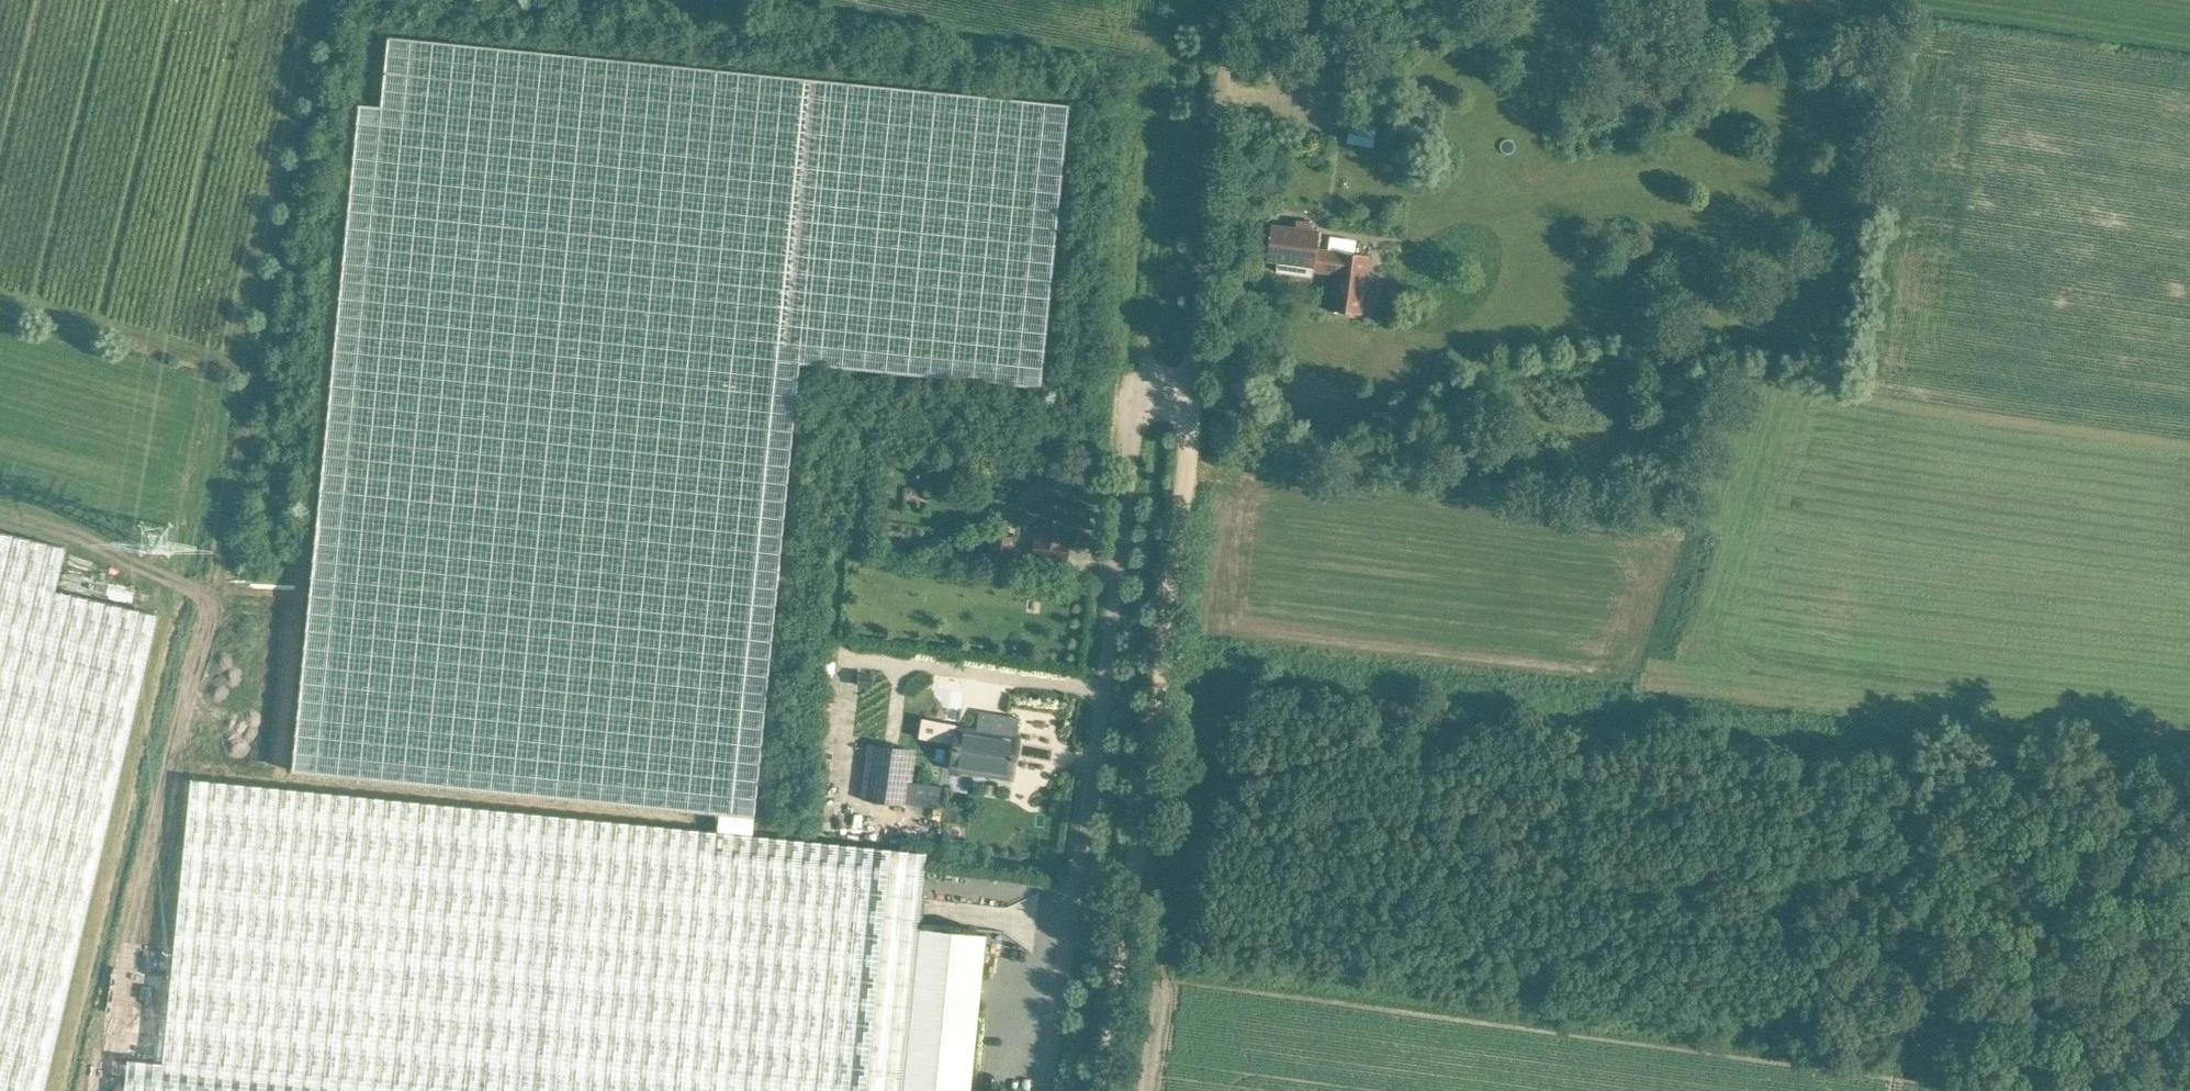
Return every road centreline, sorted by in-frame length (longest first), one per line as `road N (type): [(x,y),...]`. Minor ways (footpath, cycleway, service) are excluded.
road 1 (unclassified): [(1049,1090),(1150,407),(1194,387),(1234,0)]
road 2 (track): [(1112,1090),(1194,387)]

